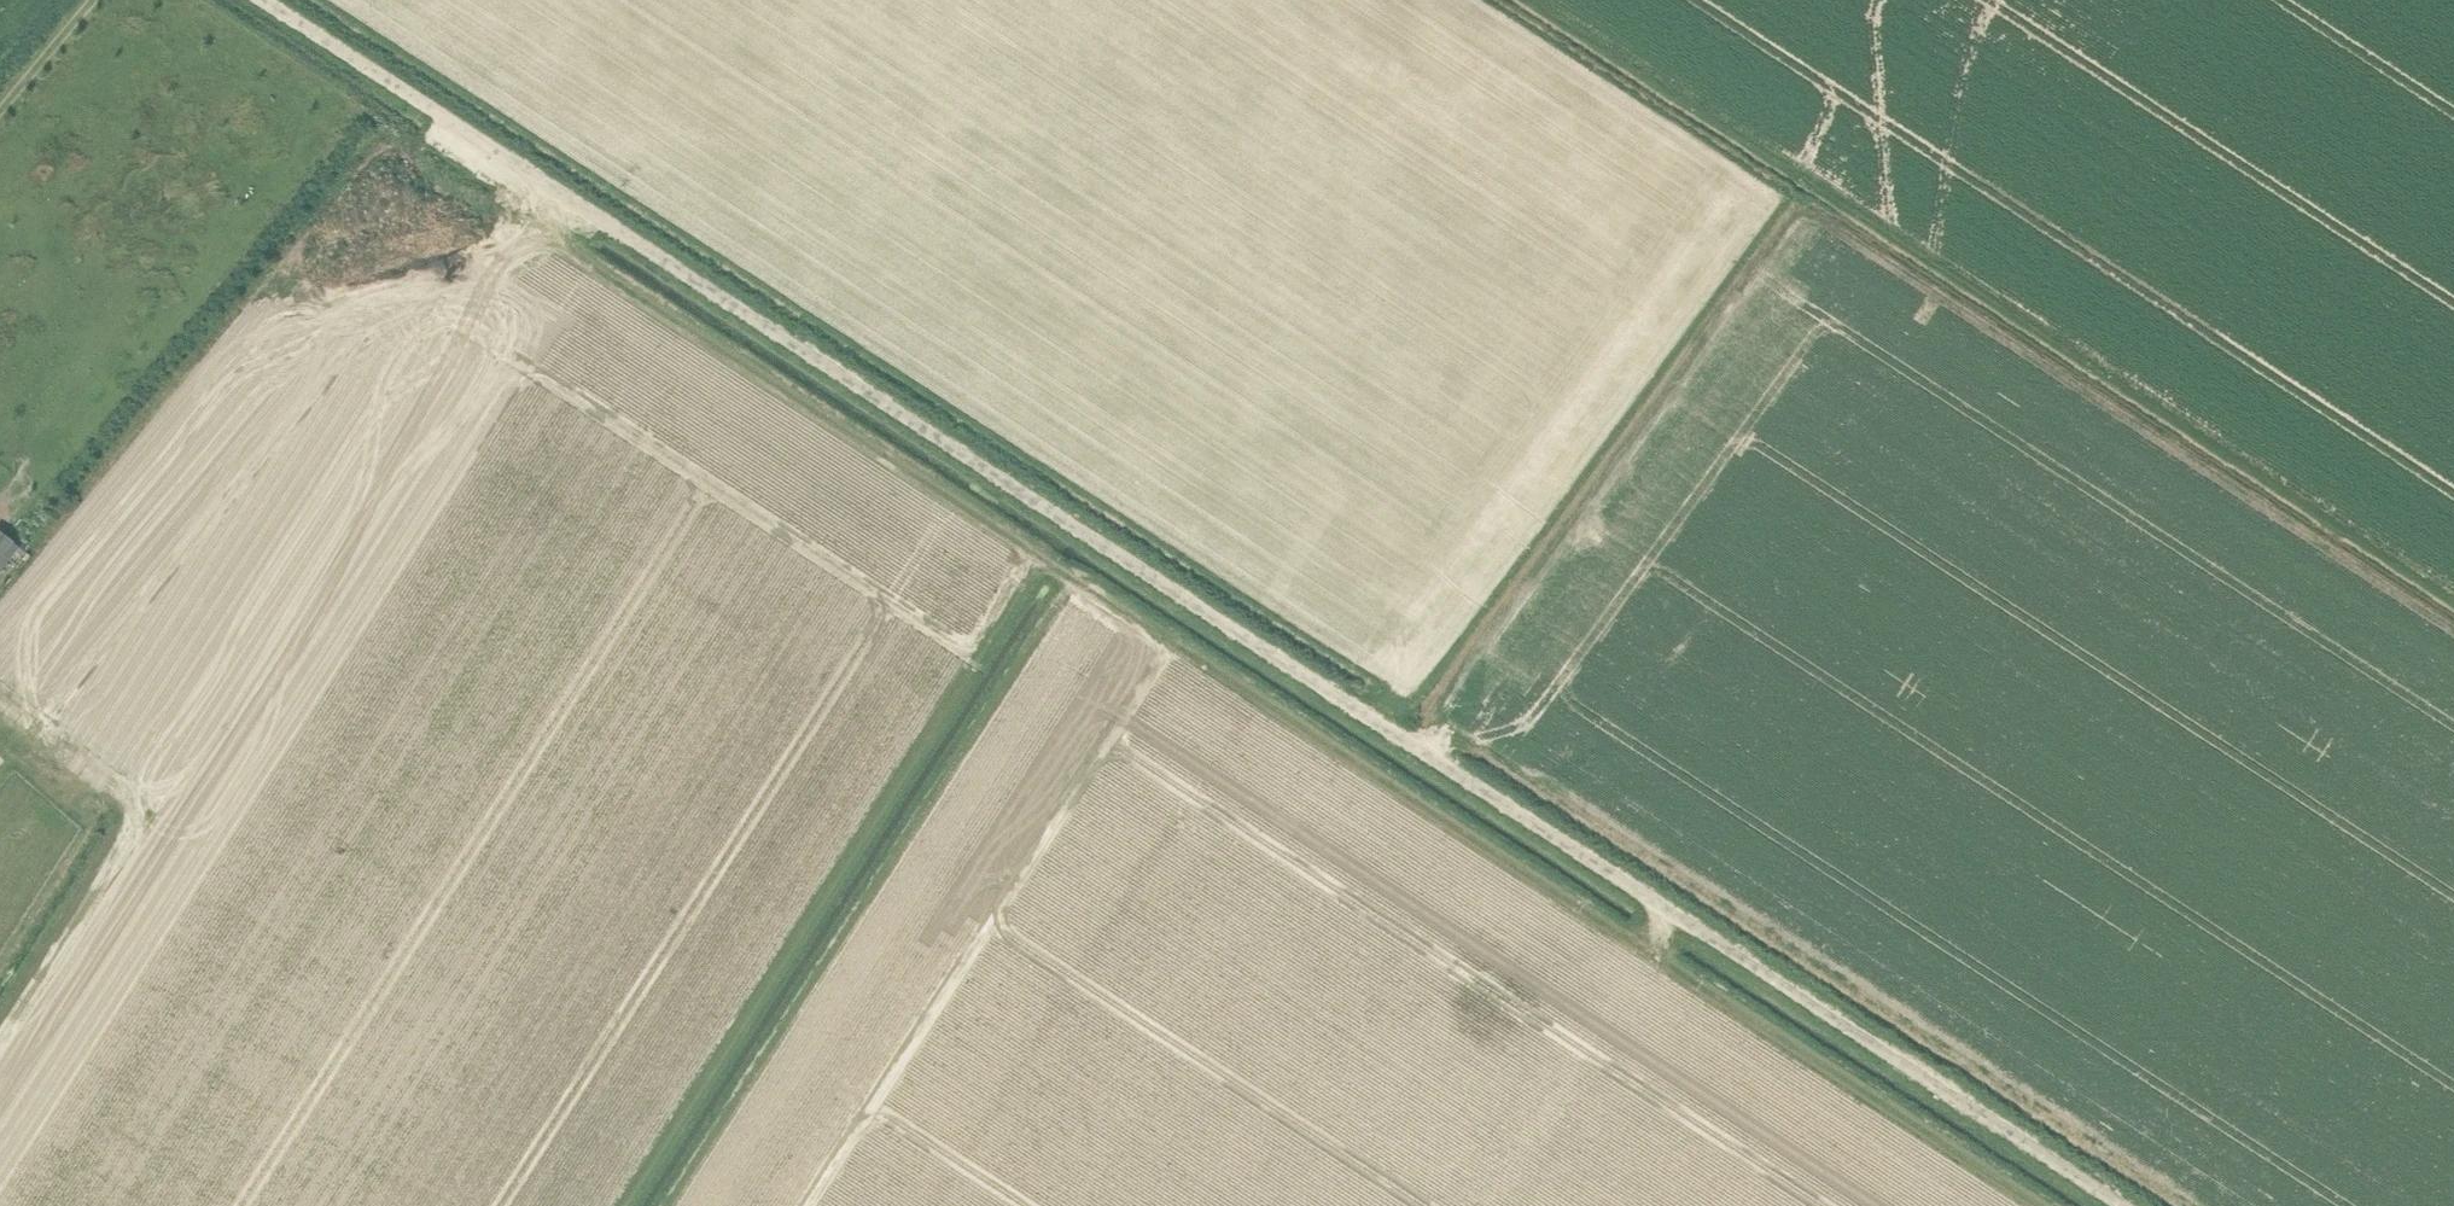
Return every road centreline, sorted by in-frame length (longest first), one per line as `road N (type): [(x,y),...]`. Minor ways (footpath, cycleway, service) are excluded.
road 1 (unclassified): [(2084,1205),(263,0)]

